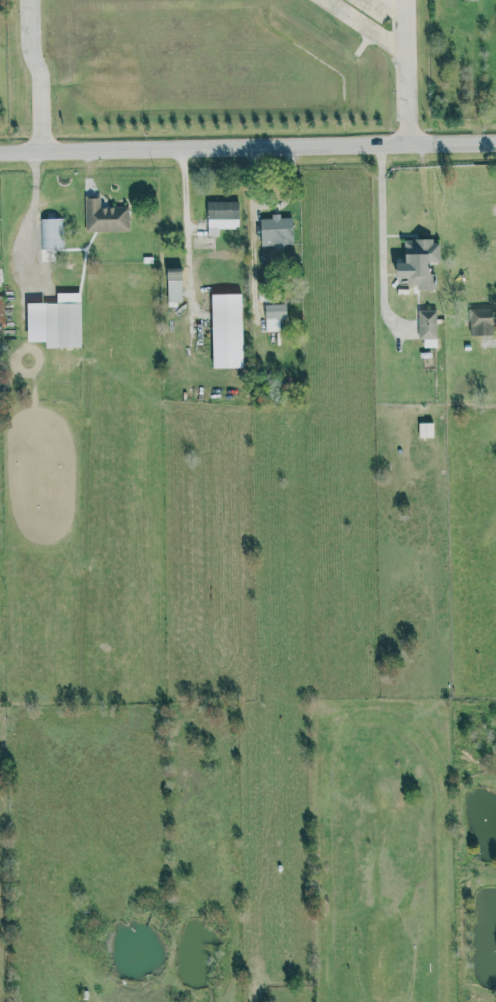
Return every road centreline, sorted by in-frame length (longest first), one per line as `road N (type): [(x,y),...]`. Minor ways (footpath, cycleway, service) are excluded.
road 1 (residential): [(0,150),(495,139)]

